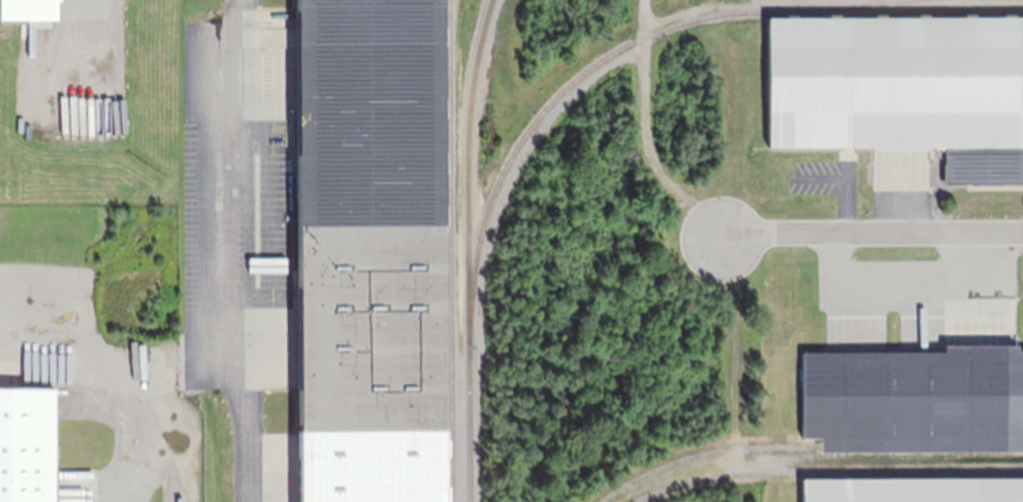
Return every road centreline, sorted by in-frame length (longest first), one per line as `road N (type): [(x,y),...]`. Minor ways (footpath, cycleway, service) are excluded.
road 1 (residential): [(1022,233),(722,234)]

